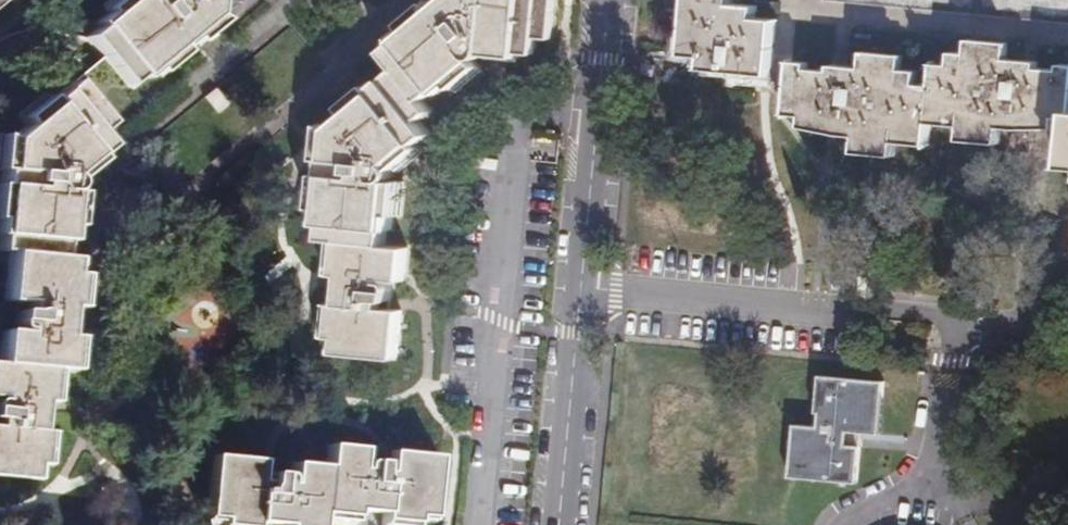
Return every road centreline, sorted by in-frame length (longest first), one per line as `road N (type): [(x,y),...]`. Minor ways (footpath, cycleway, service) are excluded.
road 1 (residential): [(575,297),(980,325),(1067,353)]
road 2 (residential): [(602,0),(575,297)]
road 3 (residential): [(575,297),(555,524)]

